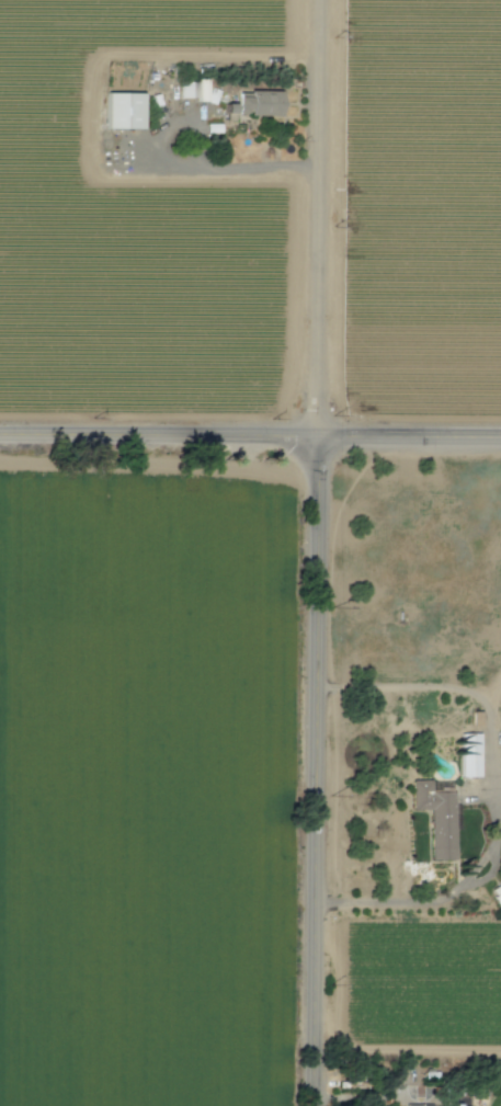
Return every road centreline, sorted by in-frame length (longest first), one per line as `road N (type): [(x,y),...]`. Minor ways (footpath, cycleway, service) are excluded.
road 1 (residential): [(324,0),(316,1105)]
road 2 (tertiary): [(0,436),(500,436)]

